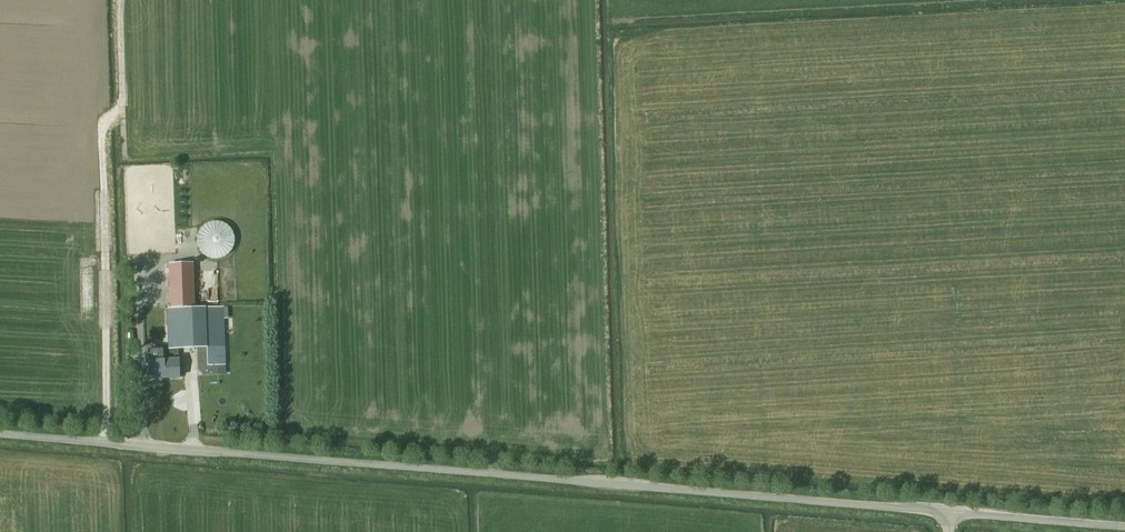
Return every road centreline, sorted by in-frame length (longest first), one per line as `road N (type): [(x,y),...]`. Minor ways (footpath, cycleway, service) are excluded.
road 1 (unclassified): [(948,513),(0,437)]
road 2 (unclassified): [(948,513),(1124,526)]

